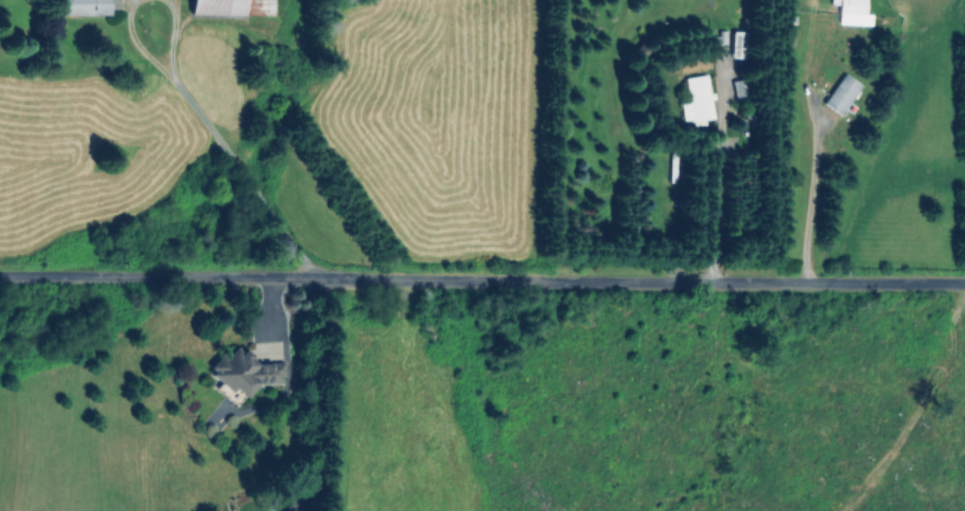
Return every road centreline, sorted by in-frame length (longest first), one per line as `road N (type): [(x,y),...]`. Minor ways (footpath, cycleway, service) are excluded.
road 1 (residential): [(0,277),(964,284)]
road 2 (track): [(311,279),(178,83)]

